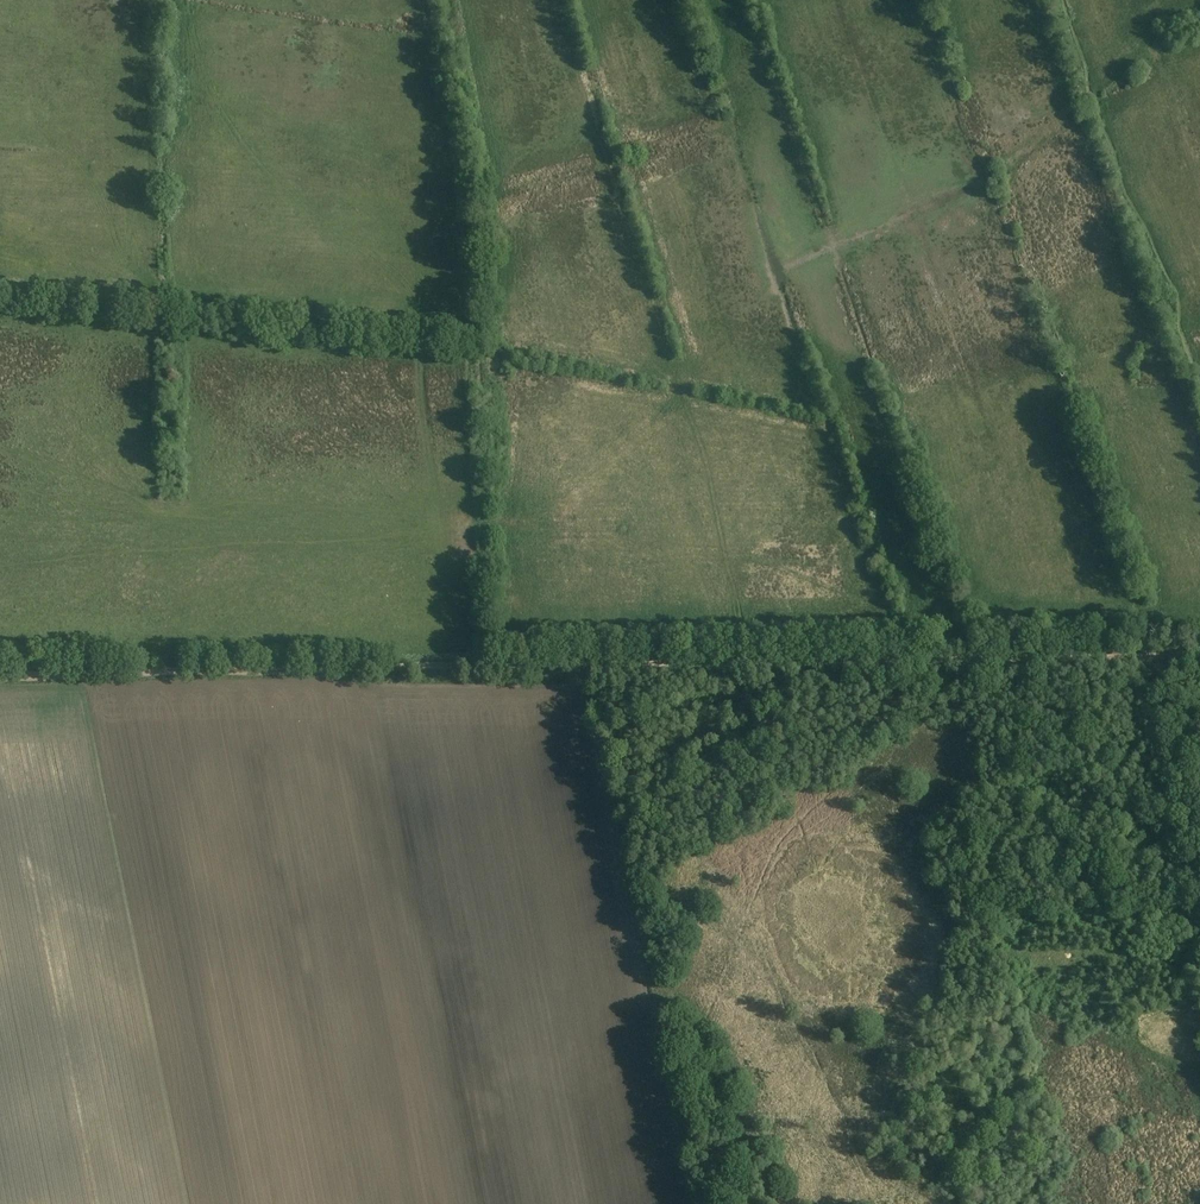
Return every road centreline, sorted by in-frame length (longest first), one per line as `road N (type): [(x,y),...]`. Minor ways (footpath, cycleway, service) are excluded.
road 1 (track): [(0,674),(1161,656)]
road 2 (track): [(1161,656),(1199,861)]

